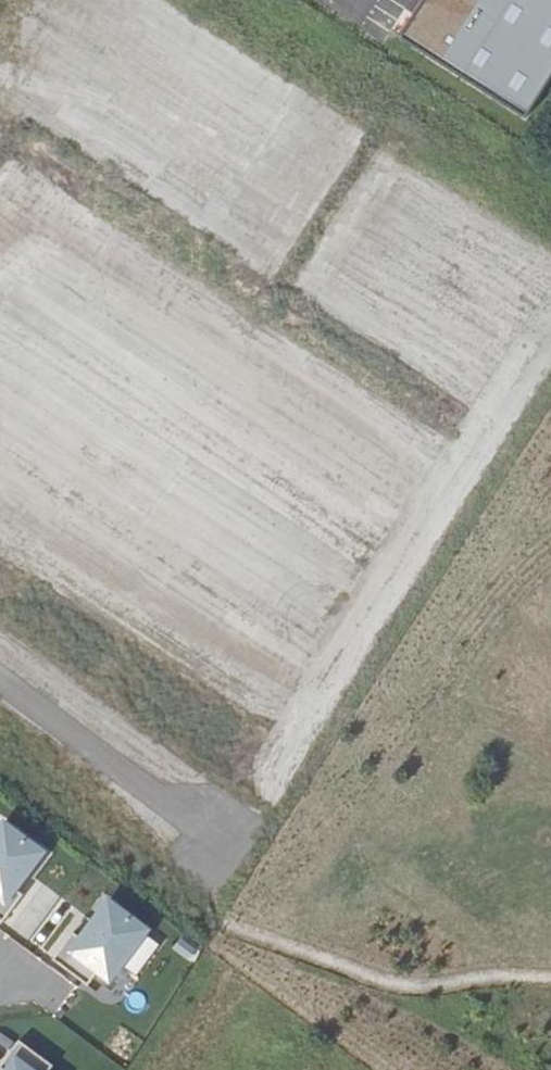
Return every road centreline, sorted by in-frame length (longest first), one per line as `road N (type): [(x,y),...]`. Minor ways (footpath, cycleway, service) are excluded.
road 1 (unclassified): [(0,673),(216,829)]

